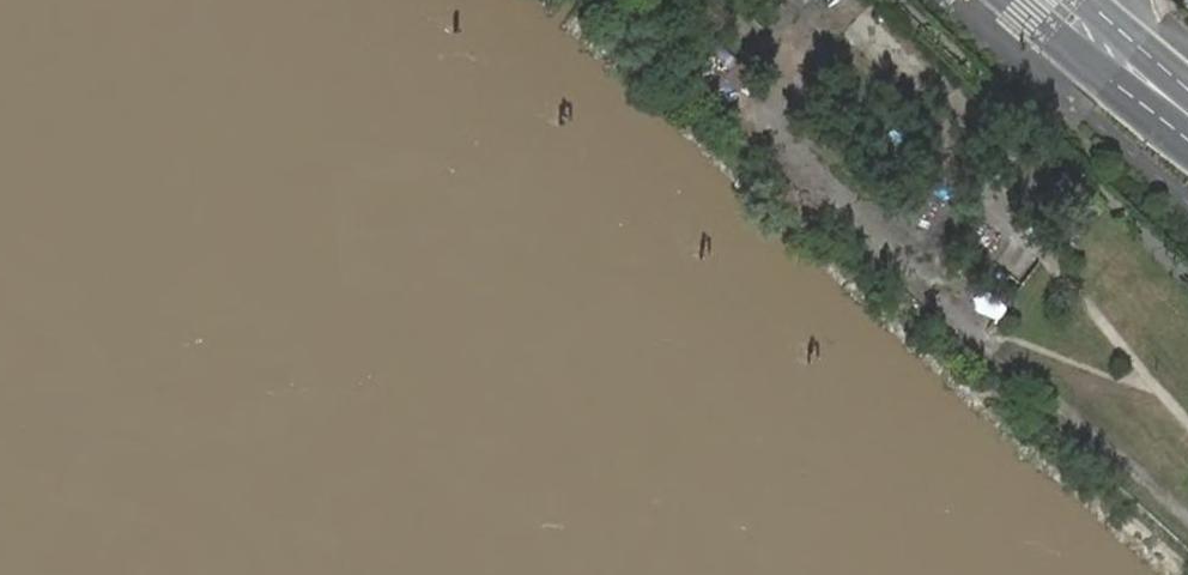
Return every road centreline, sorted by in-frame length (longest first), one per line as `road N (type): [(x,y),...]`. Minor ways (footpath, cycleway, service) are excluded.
road 1 (secondary): [(1012,0),(1187,141)]
road 2 (secondary): [(1187,88),(1095,9)]

